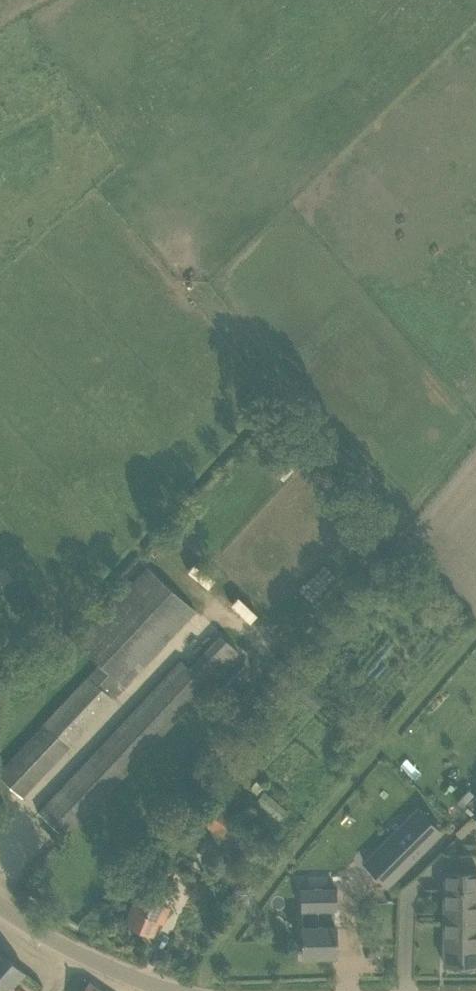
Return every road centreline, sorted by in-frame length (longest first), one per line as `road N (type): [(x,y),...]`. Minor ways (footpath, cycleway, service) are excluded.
road 1 (unclassified): [(164,990),(0,906)]

